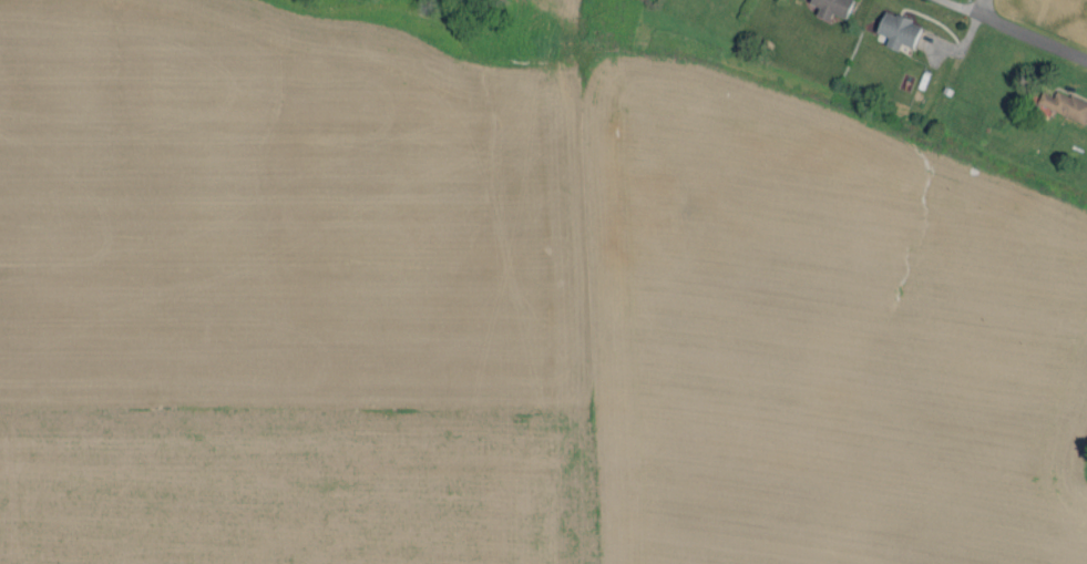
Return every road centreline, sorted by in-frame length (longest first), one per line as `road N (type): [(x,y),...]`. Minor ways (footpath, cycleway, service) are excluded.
road 1 (residential): [(1086,59),(947,0)]

